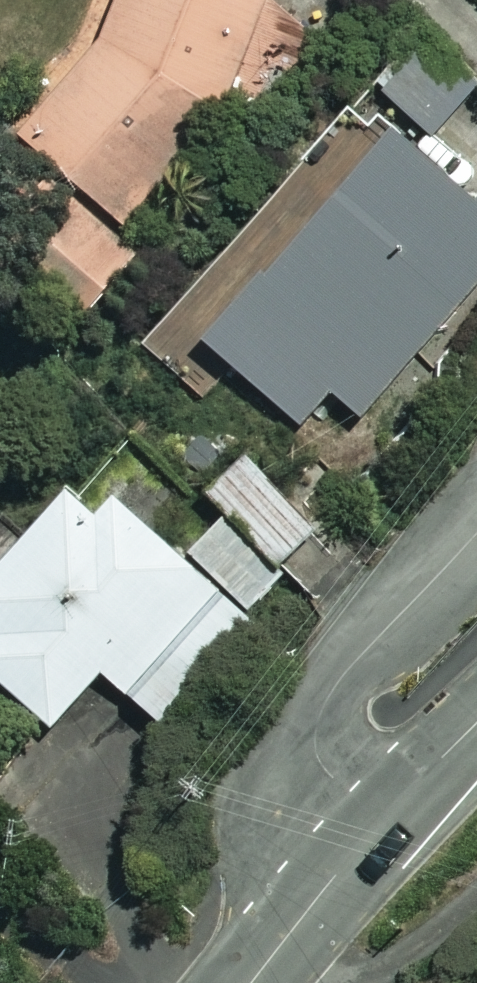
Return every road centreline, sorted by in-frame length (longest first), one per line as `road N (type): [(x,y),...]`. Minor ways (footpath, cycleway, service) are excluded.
road 1 (residential): [(387,814),(325,748),(328,700),(476,533)]
road 2 (tertiary): [(387,814),(253,982)]
road 3 (tertiary): [(476,721),(387,814)]

